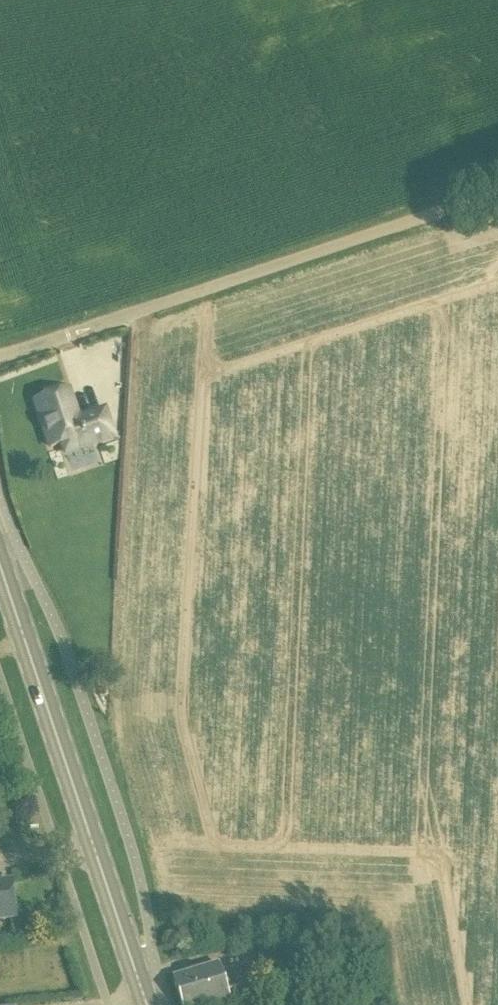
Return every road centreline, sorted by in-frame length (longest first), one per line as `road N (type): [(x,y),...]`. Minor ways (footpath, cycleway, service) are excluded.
road 1 (unclassified): [(0,366),(497,195)]
road 2 (primary): [(152,1004),(0,562)]

